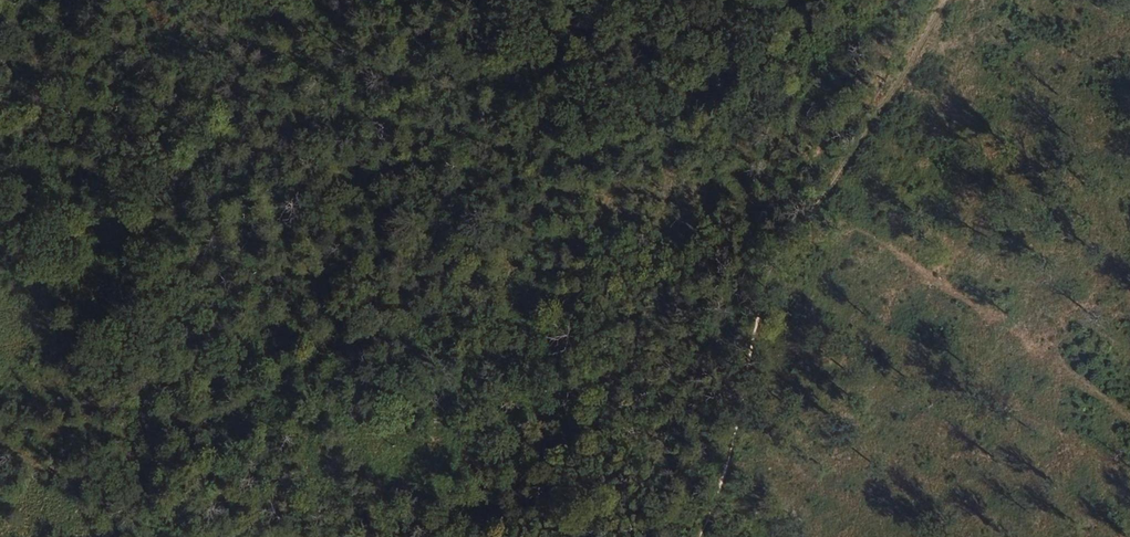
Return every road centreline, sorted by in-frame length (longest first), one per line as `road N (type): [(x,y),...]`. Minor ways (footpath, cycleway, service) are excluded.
road 1 (track): [(695,536),(712,503),(770,269),(948,0)]
road 2 (track): [(0,446),(232,536)]

